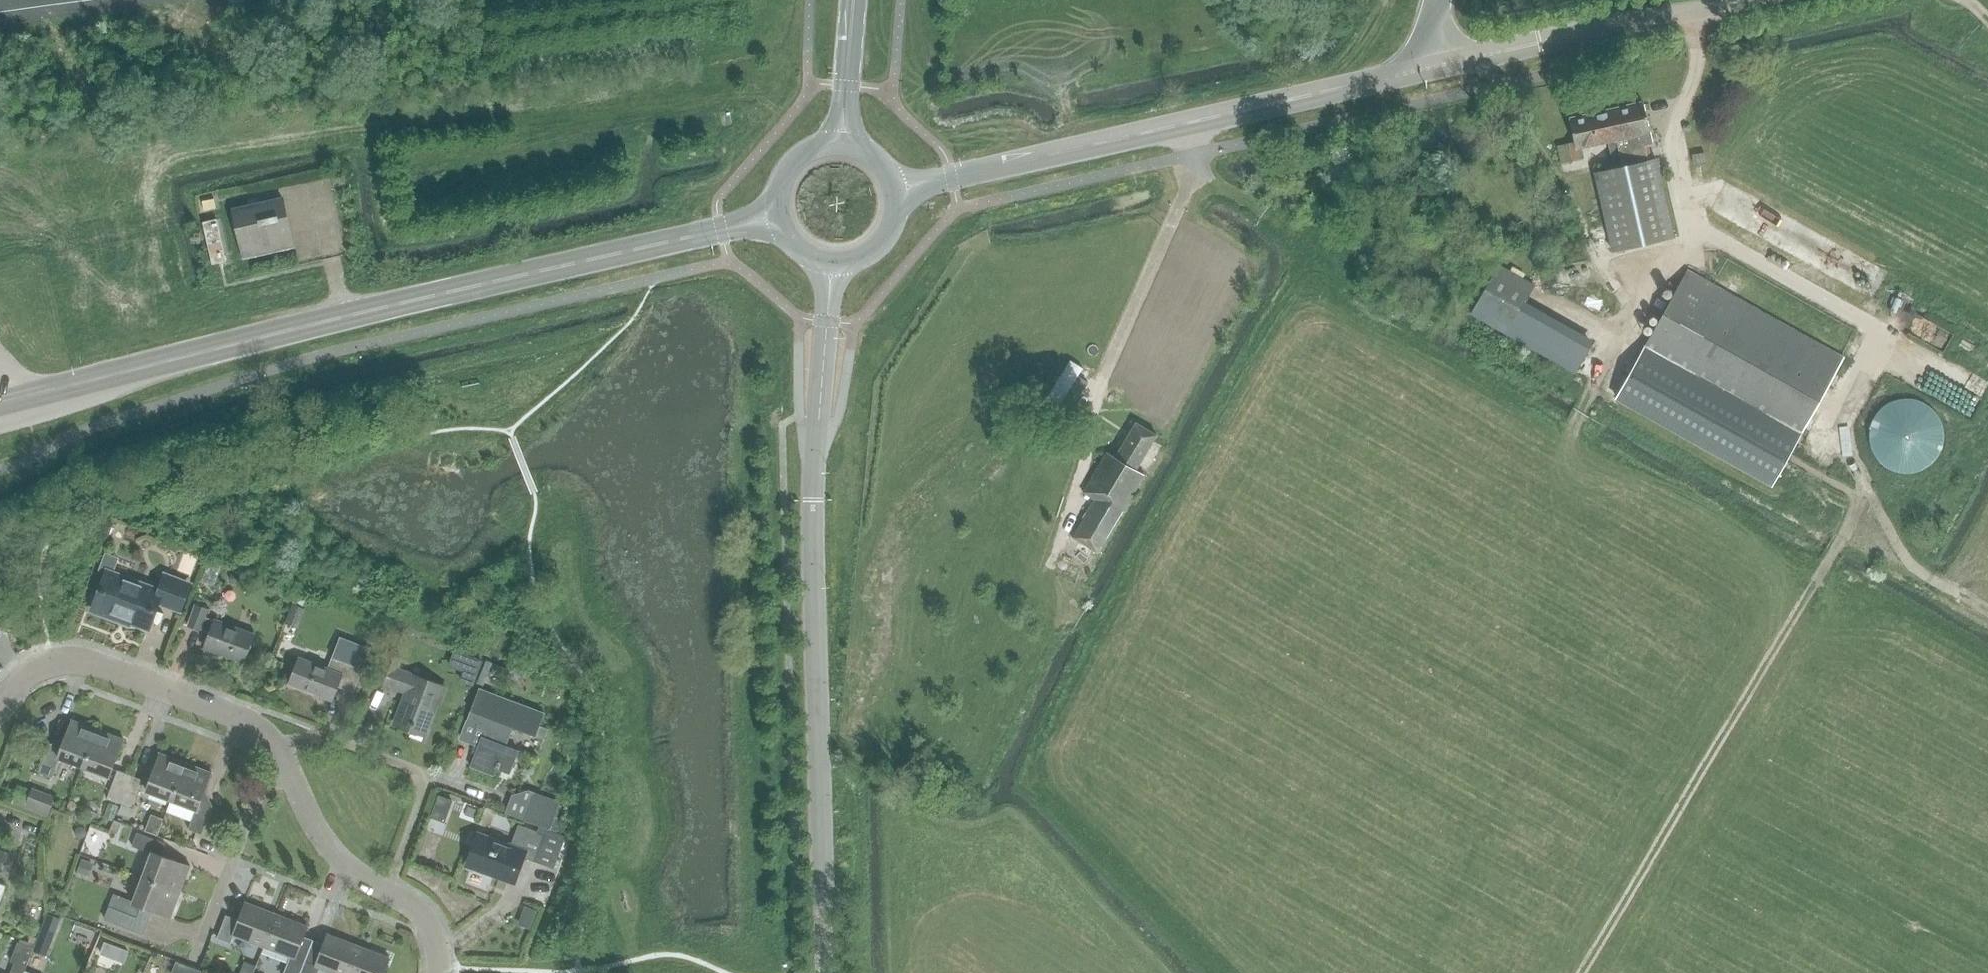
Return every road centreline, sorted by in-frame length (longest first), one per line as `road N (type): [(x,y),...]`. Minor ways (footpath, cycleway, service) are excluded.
road 1 (secondary): [(0,402),(778,218)]
road 2 (unclassified): [(825,972),(813,498),(831,262)]
road 3 (residential): [(438,972),(425,918),(326,844),(278,749),(250,723),(86,660),(29,674),(0,703)]
road 4 (track): [(1581,972),(1866,485)]
road 5 (secondary): [(896,190),(1437,66)]
road 6 (track): [(1689,222),(1886,332),(1821,448)]
road 7 (unclassified): [(1437,66),(1745,0)]
road 8 (track): [(1834,426),(1905,556),(1959,594)]
road 9 (track): [(1613,367),(1676,253),(1695,246)]
road 10 (track): [(1565,190),(1609,284),(1647,305)]
road 11 (secondary): [(853,0),(842,143)]

